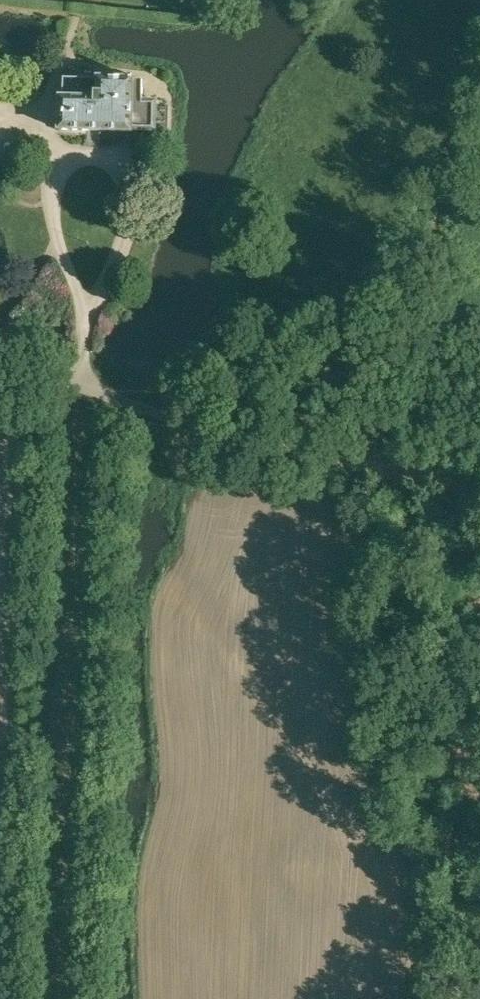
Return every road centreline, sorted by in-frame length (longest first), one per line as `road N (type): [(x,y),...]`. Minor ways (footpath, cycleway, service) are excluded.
road 1 (track): [(479,493),(185,421)]
road 2 (unclassified): [(0,384),(97,389),(167,416)]

